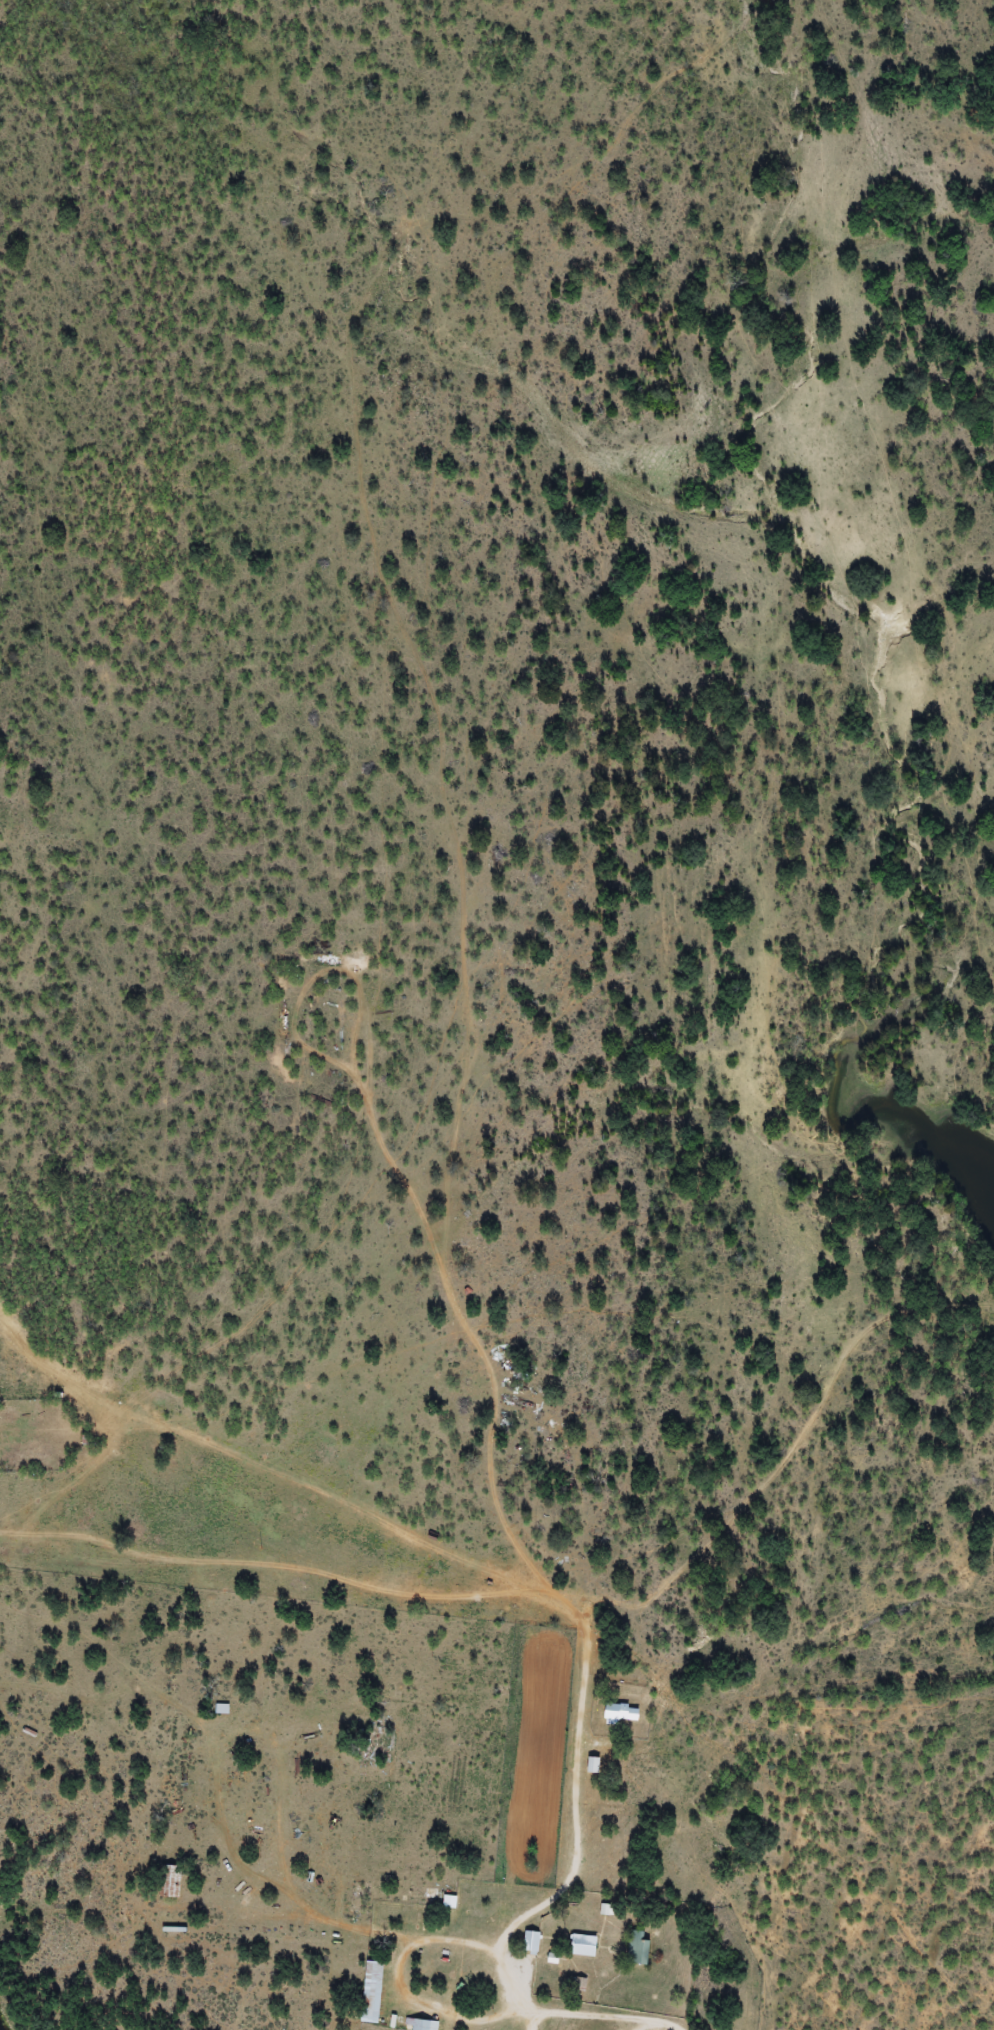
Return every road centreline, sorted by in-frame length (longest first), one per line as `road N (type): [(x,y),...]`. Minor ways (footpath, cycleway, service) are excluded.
road 1 (residential): [(0,1558),(271,1584),(553,1630),(588,1650),(573,1903),(523,1963),(524,2029)]

